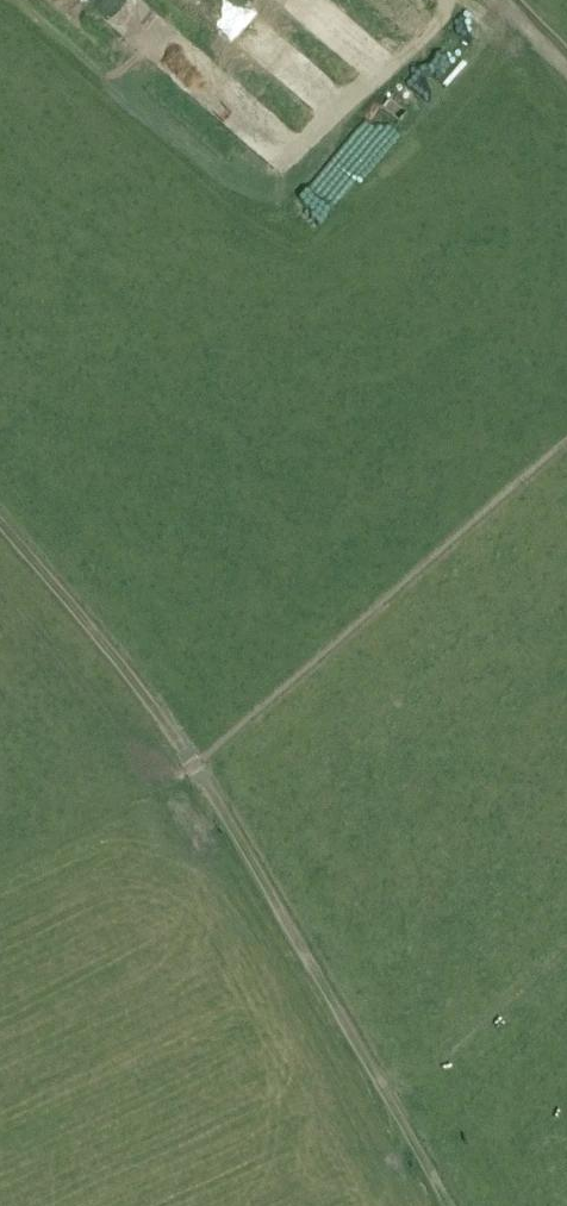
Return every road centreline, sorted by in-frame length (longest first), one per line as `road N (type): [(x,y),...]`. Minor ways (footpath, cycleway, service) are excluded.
road 1 (track): [(0,521),(137,685),(201,777),(448,1205)]
road 2 (track): [(566,439),(183,772)]

